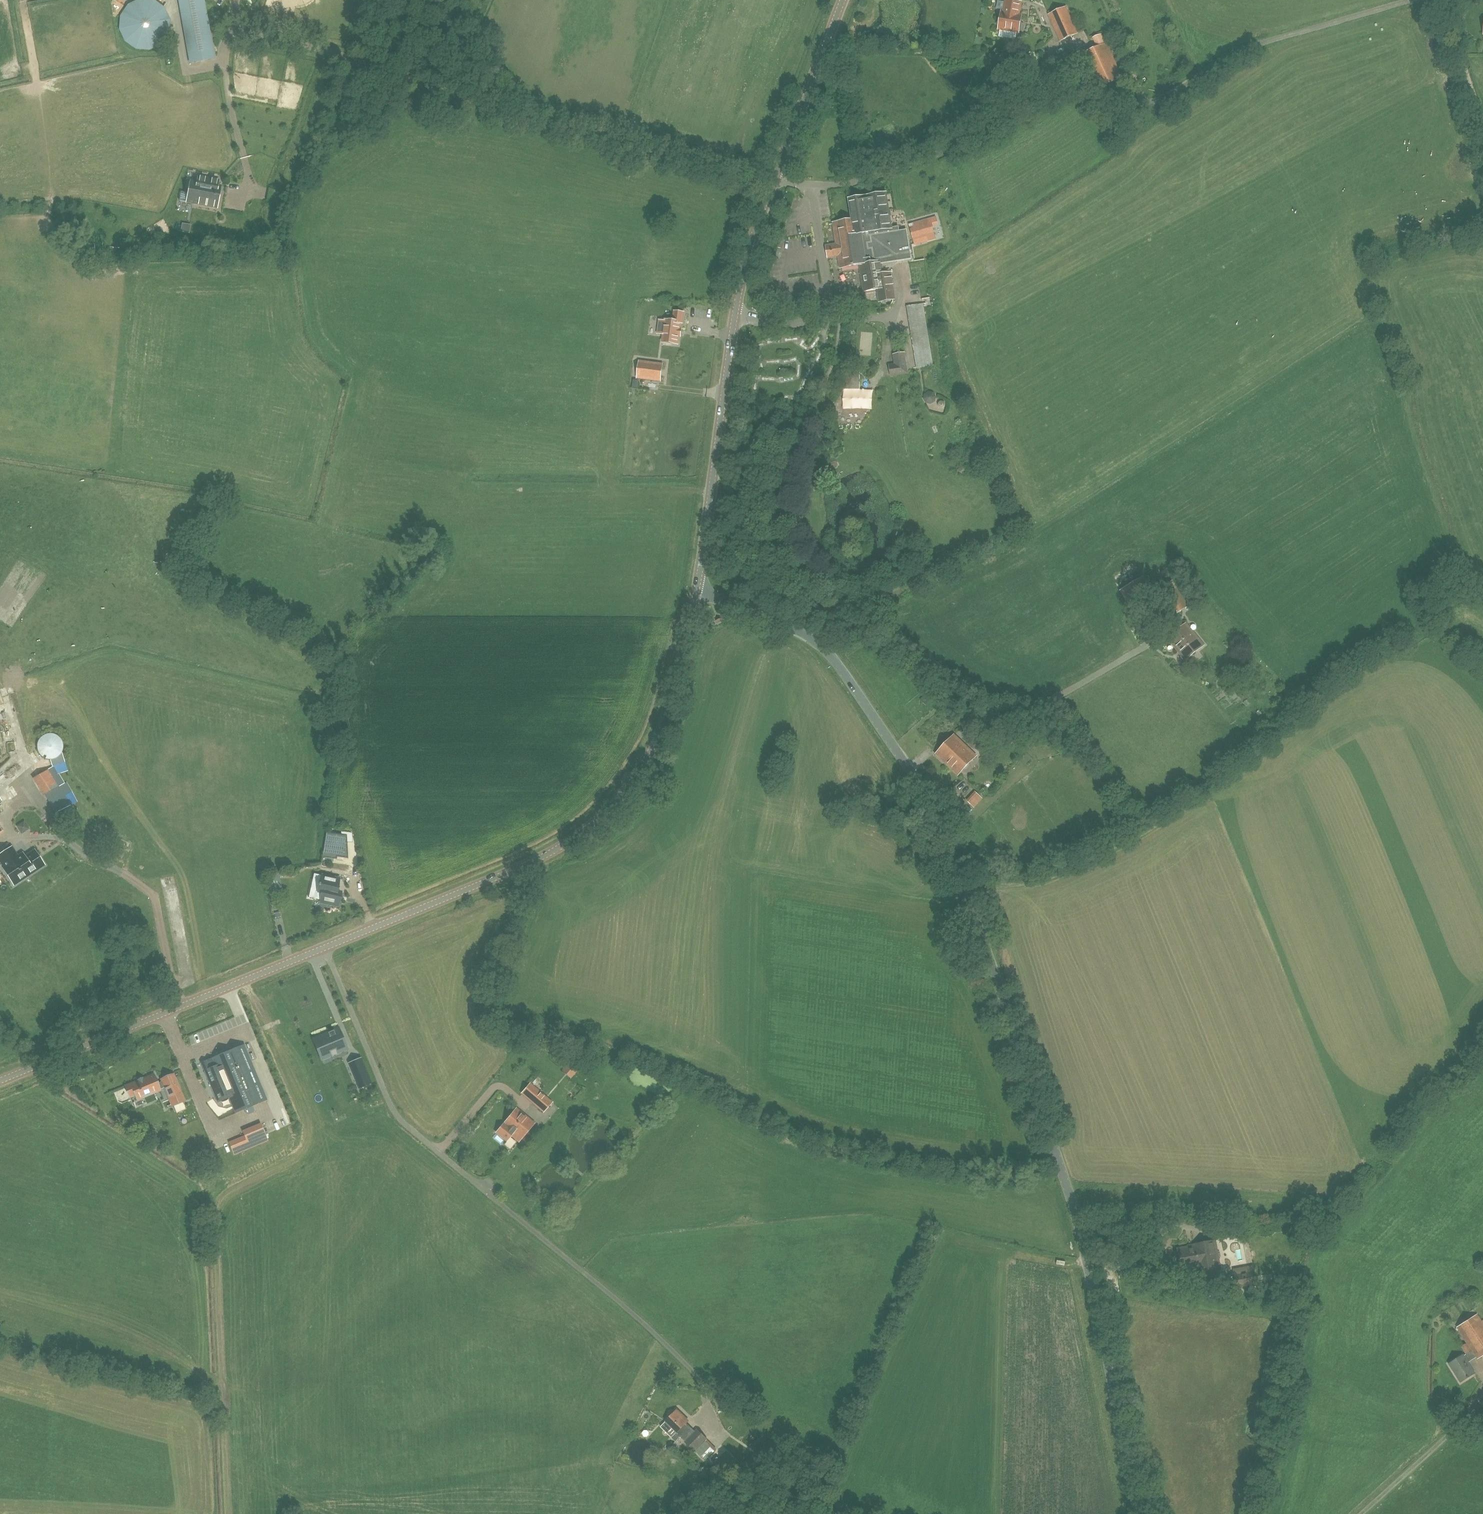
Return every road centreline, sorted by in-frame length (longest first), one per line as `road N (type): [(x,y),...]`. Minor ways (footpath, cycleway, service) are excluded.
road 1 (unclassified): [(1140,1513),(1091,1275),(945,828),(819,644),(696,593)]
road 2 (tertiary): [(0,1081),(505,873),(592,825),(628,788),(654,743),(696,593)]
road 3 (unclassified): [(768,188),(808,195),(888,185),(967,154),(1075,90),(1137,108),(1156,104),(1232,52),(1386,0)]
road 4 (tertiary): [(696,593),(737,297),(768,188)]
road 5 (tertiary): [(768,188),(842,0)]
road 6 (track): [(1361,1513),(1455,1428),(1482,1388)]

